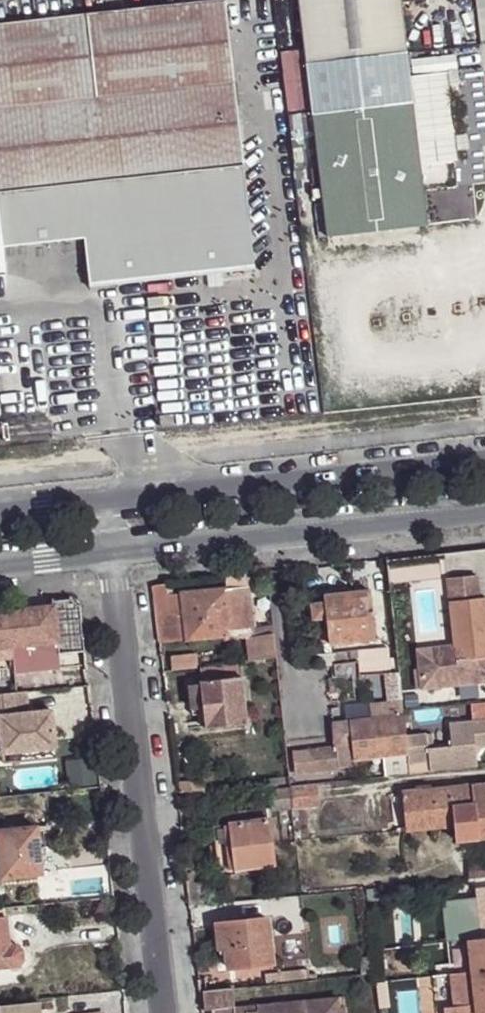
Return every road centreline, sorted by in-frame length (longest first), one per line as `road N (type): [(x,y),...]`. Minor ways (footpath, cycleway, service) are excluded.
road 1 (residential): [(109,546),(167,1012)]
road 2 (secondary): [(484,452),(102,494)]
road 3 (secondary): [(109,546),(484,513)]

